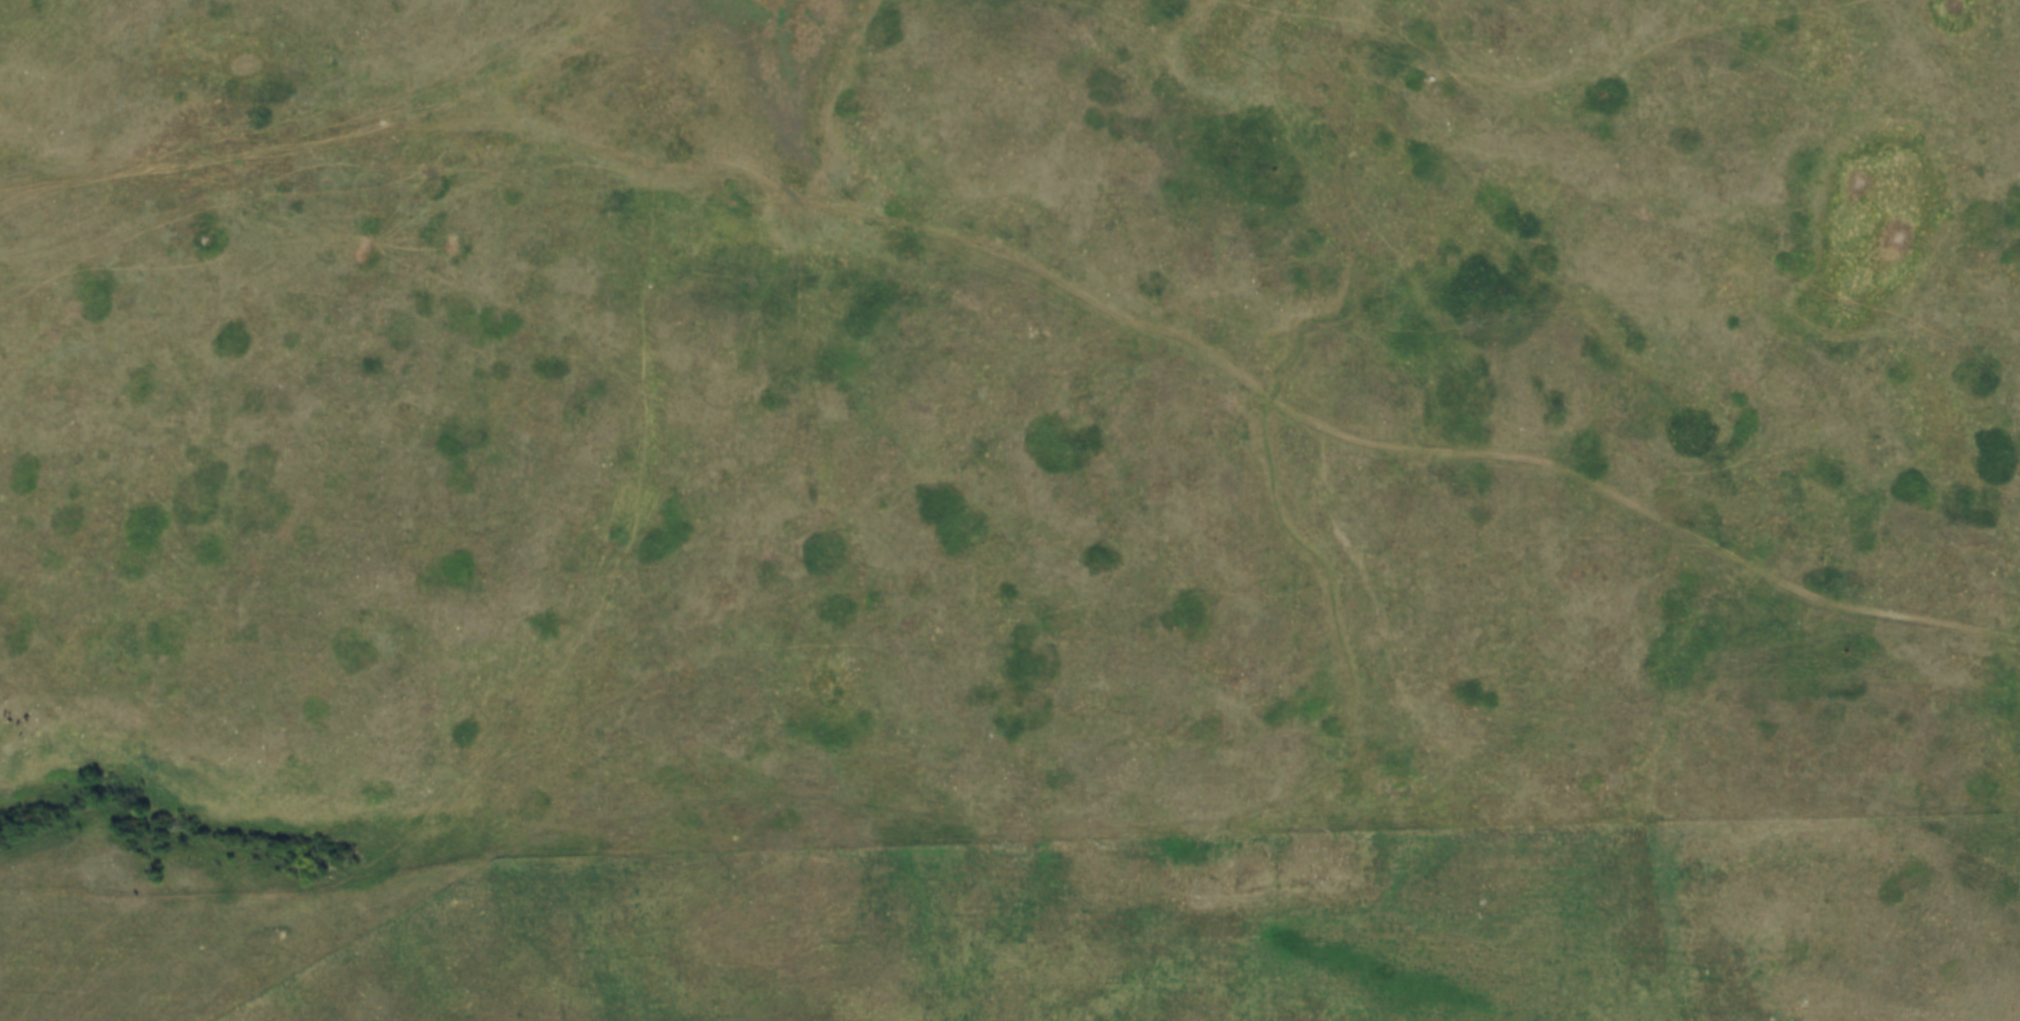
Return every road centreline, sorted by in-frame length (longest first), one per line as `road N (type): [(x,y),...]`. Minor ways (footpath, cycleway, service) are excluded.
road 1 (track): [(2019,638),(1938,613),(1810,597),(1556,465),(1505,450),(1333,427),(1296,412),(1214,350),(1157,324),(994,254),(933,241),(725,162),(661,190),(589,147),(541,134),(467,122),(388,127),(248,153),(194,192),(0,249)]

